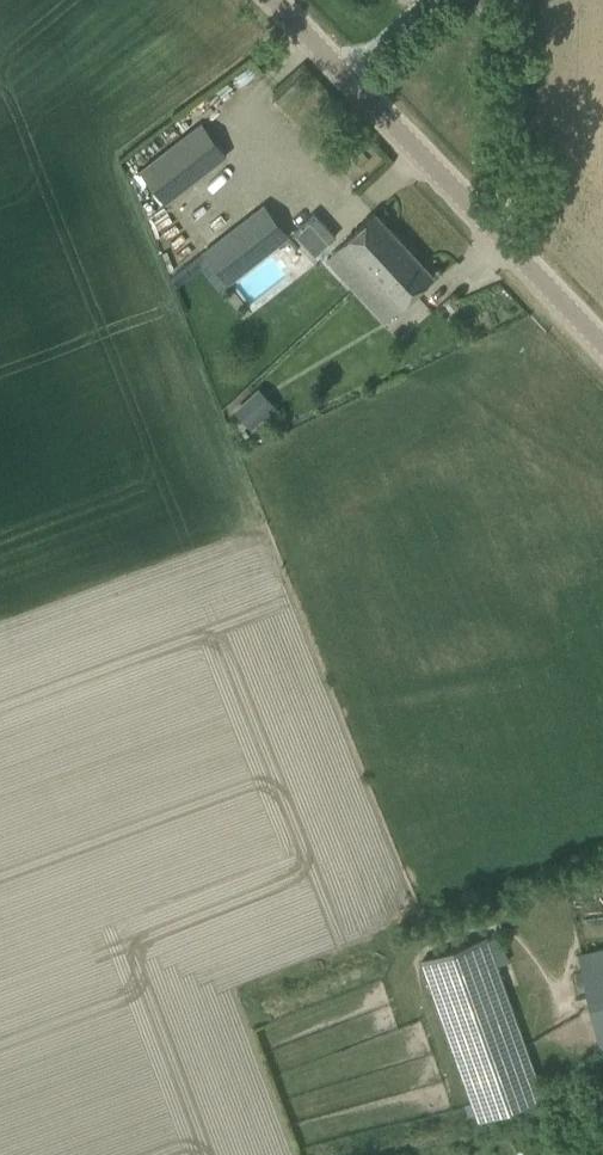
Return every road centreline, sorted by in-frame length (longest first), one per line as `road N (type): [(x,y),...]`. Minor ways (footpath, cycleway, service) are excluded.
road 1 (tertiary): [(602,344),(274,0)]
road 2 (track): [(530,0),(525,263)]

